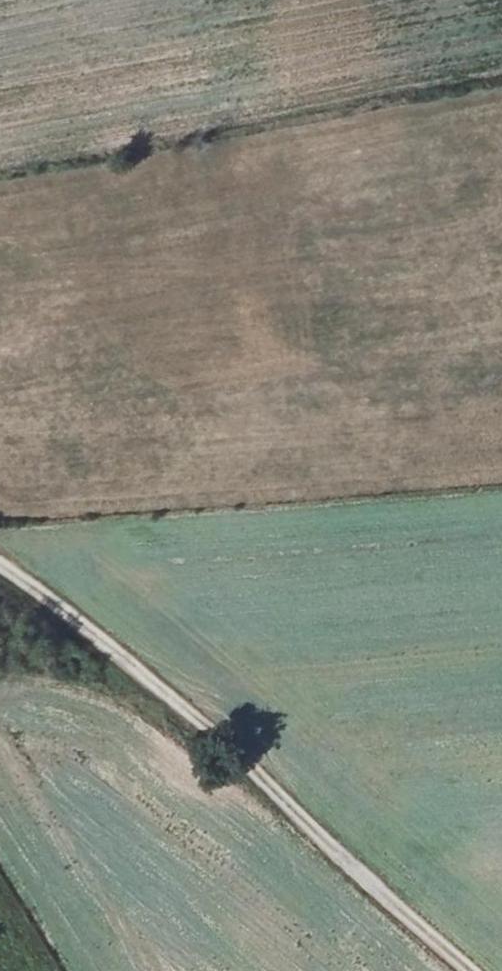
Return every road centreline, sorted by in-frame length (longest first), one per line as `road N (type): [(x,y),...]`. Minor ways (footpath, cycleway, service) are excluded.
road 1 (track): [(0,567),(211,731),(469,970)]

